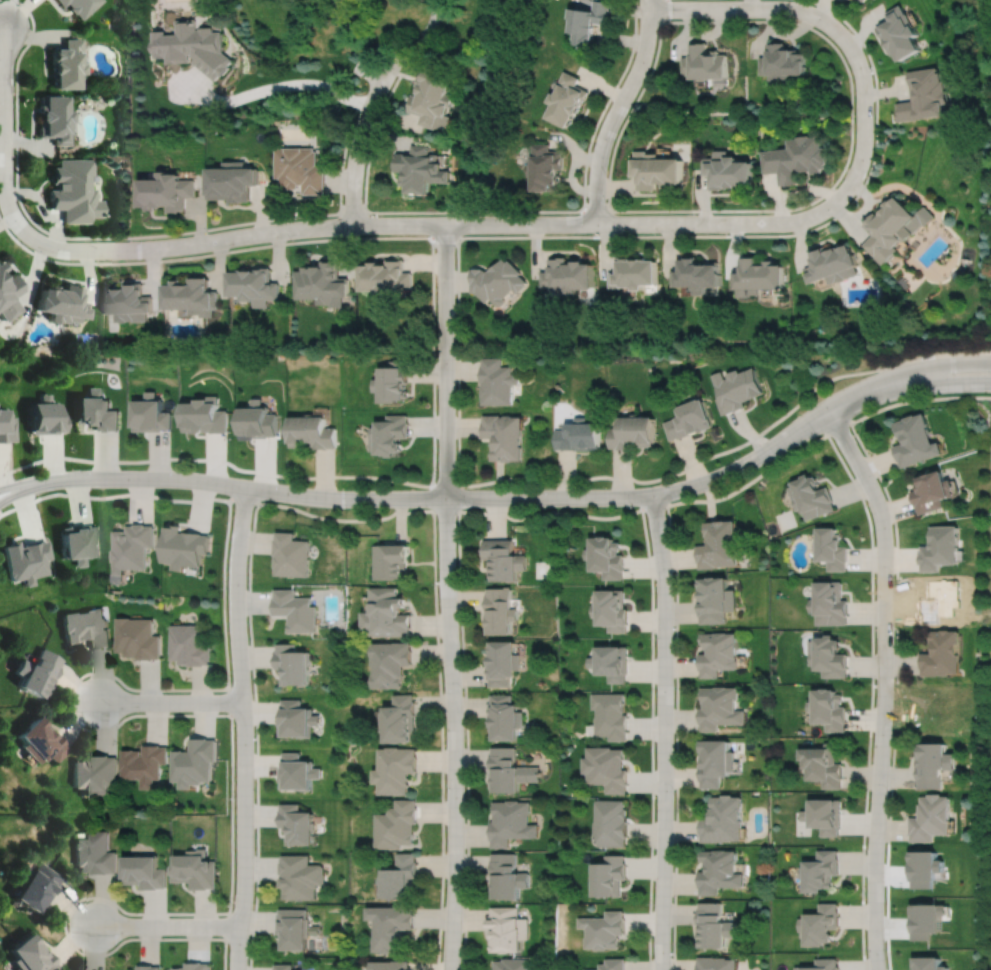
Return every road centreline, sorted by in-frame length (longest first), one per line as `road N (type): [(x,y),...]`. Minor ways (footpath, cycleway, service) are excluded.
road 1 (residential): [(828,412),(718,475),(633,496),(339,498),(182,478),(51,480)]
road 2 (residential): [(443,224),(454,730),(450,969)]
road 3 (residential): [(828,412),(870,486),(883,535),(877,969)]
road 4 (residential): [(5,25),(5,189),(35,239),(65,250),(111,250),(353,225)]
road 5 (residential): [(236,969),(244,876),(236,568),(246,487)]
road 6 (residential): [(651,494),(664,605),(661,969)]
road 7 (residential): [(353,225),(777,222),(822,210)]
road 8 (residential): [(647,0),(643,57),(597,162),(596,223)]
road 9 (residential): [(822,210),(854,175),(863,140),(862,80),(838,32)]
road 10 (residential): [(838,32),(788,8),(647,9)]
road 11 (residential): [(990,361),(888,376),(828,412)]
road 12 (residential): [(353,225),(361,129),(391,63)]
road 13 (residential): [(828,412),(907,387),(990,382)]
road 14 (residential): [(95,925),(239,927)]
road 15 (residential): [(99,702),(242,700)]

